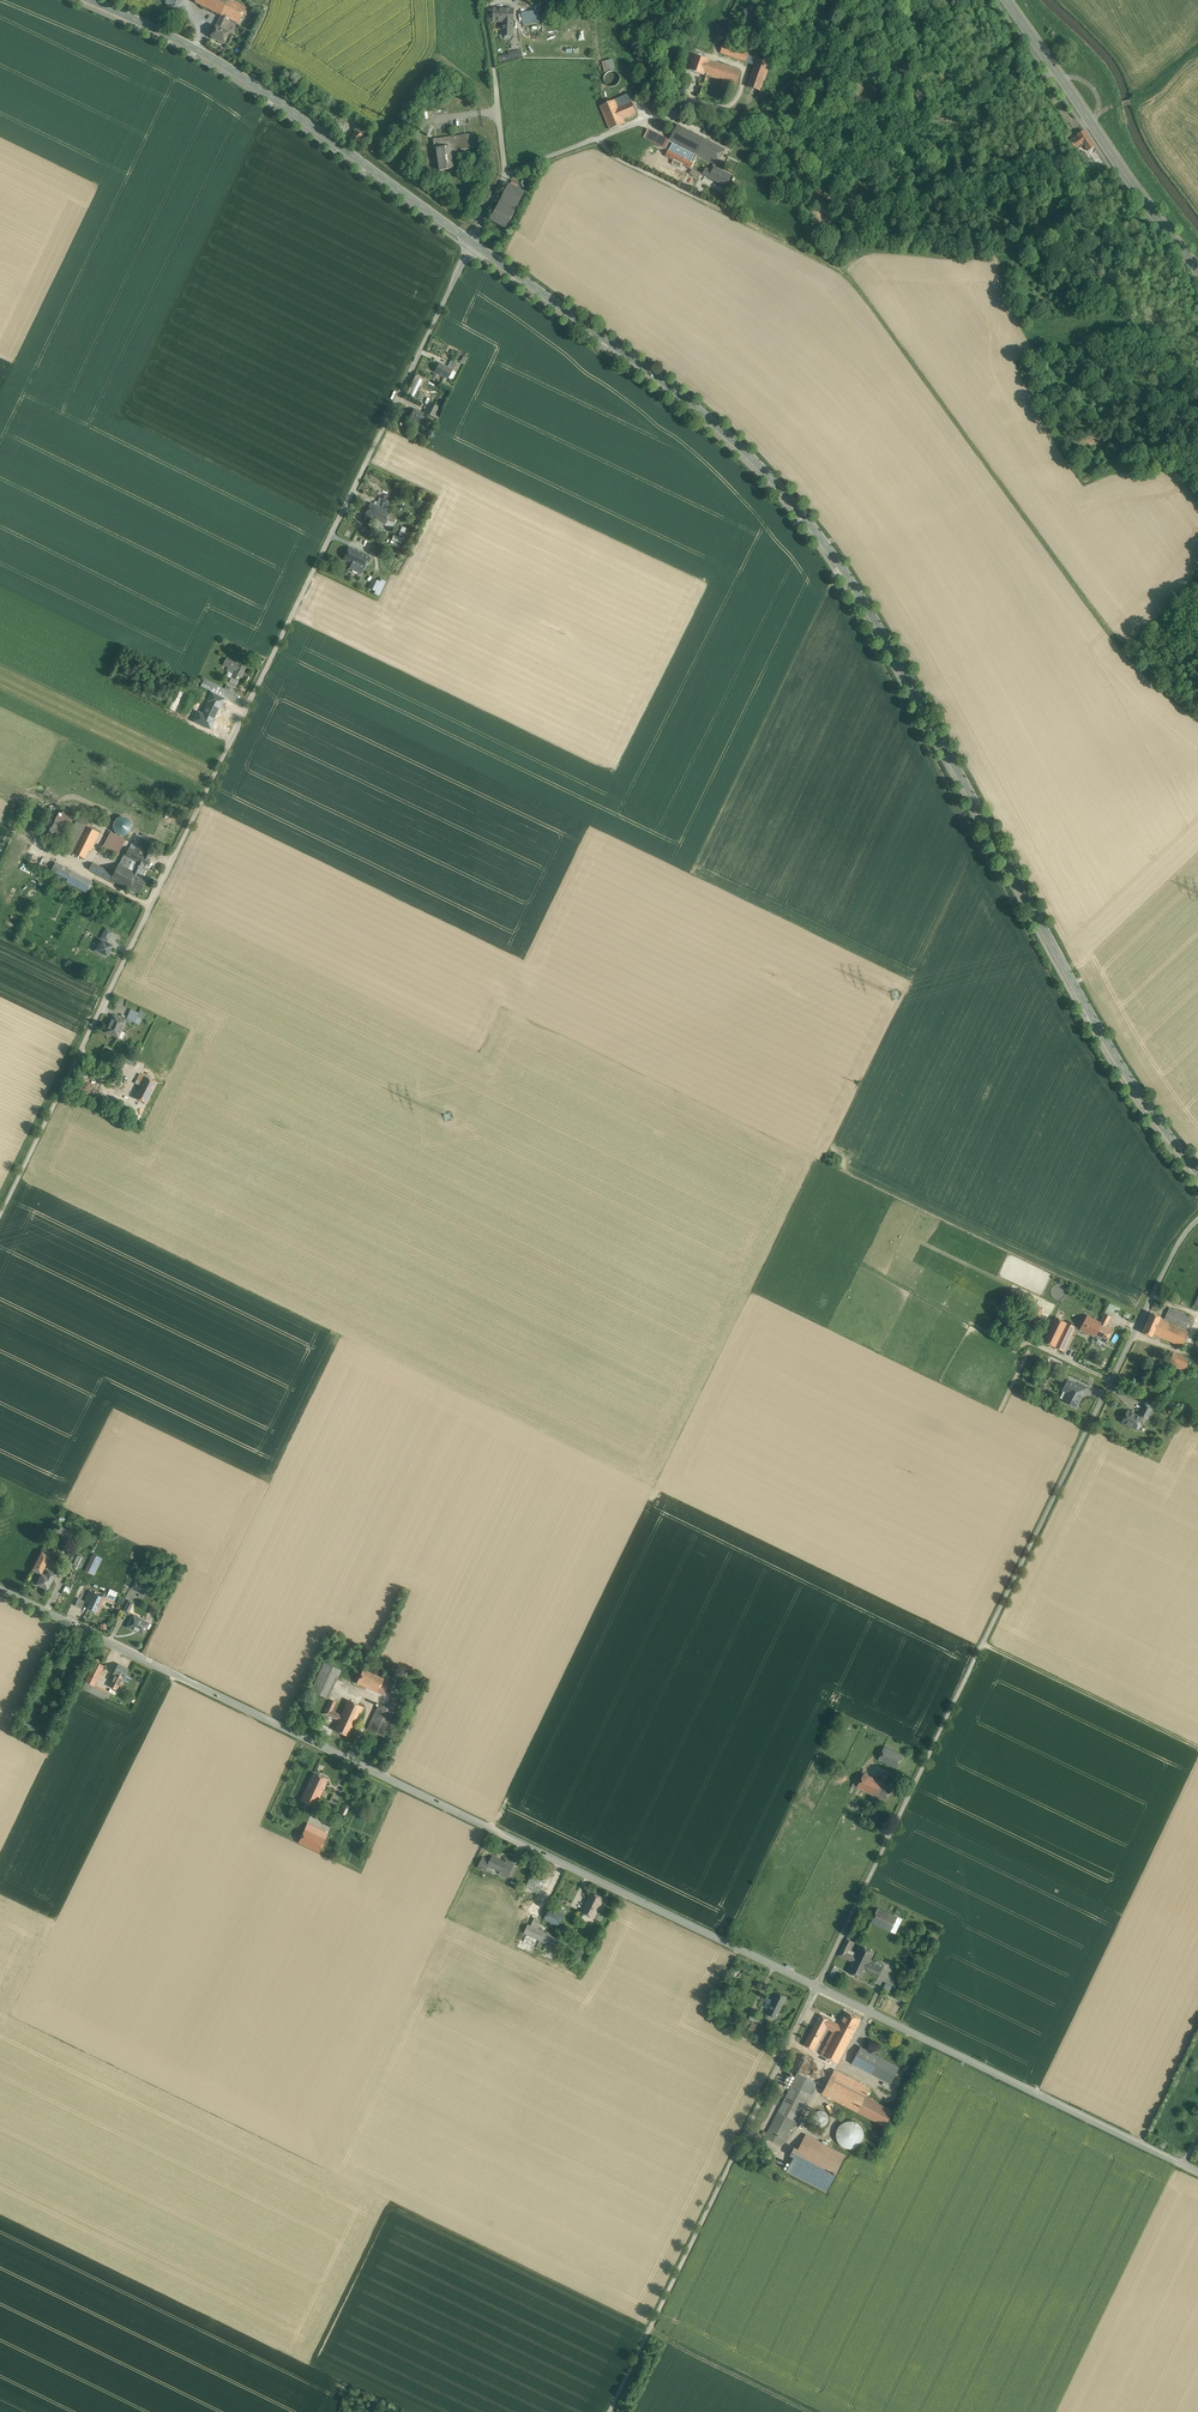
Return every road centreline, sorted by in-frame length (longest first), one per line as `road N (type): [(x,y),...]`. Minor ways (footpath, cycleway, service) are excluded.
road 1 (secondary): [(1197,1171),(1097,1025),(887,641),(796,505),(685,398),(473,243)]
road 2 (unclassified): [(473,243),(0,1217)]
road 3 (tertiary): [(817,1986),(0,1588)]
road 4 (unclassified): [(1197,1219),(1176,1245),(817,1986)]
road 5 (track): [(695,197),(855,283),(1117,644),(1197,721)]
road 6 (unclassified): [(817,1986),(610,2411)]
road 7 (secondary): [(473,243),(236,72),(91,0)]
road 8 (tertiary): [(1184,2165),(817,1986)]
road 9 (primary): [(1009,0),(1197,268)]
road 10 (unclassified): [(505,176),(680,105),(740,105)]
road 11 (track): [(983,1644),(1197,1748)]
road 12 (unclassified): [(505,176),(487,4)]
road 13 (track): [(1197,49),(1154,95),(1090,118)]

